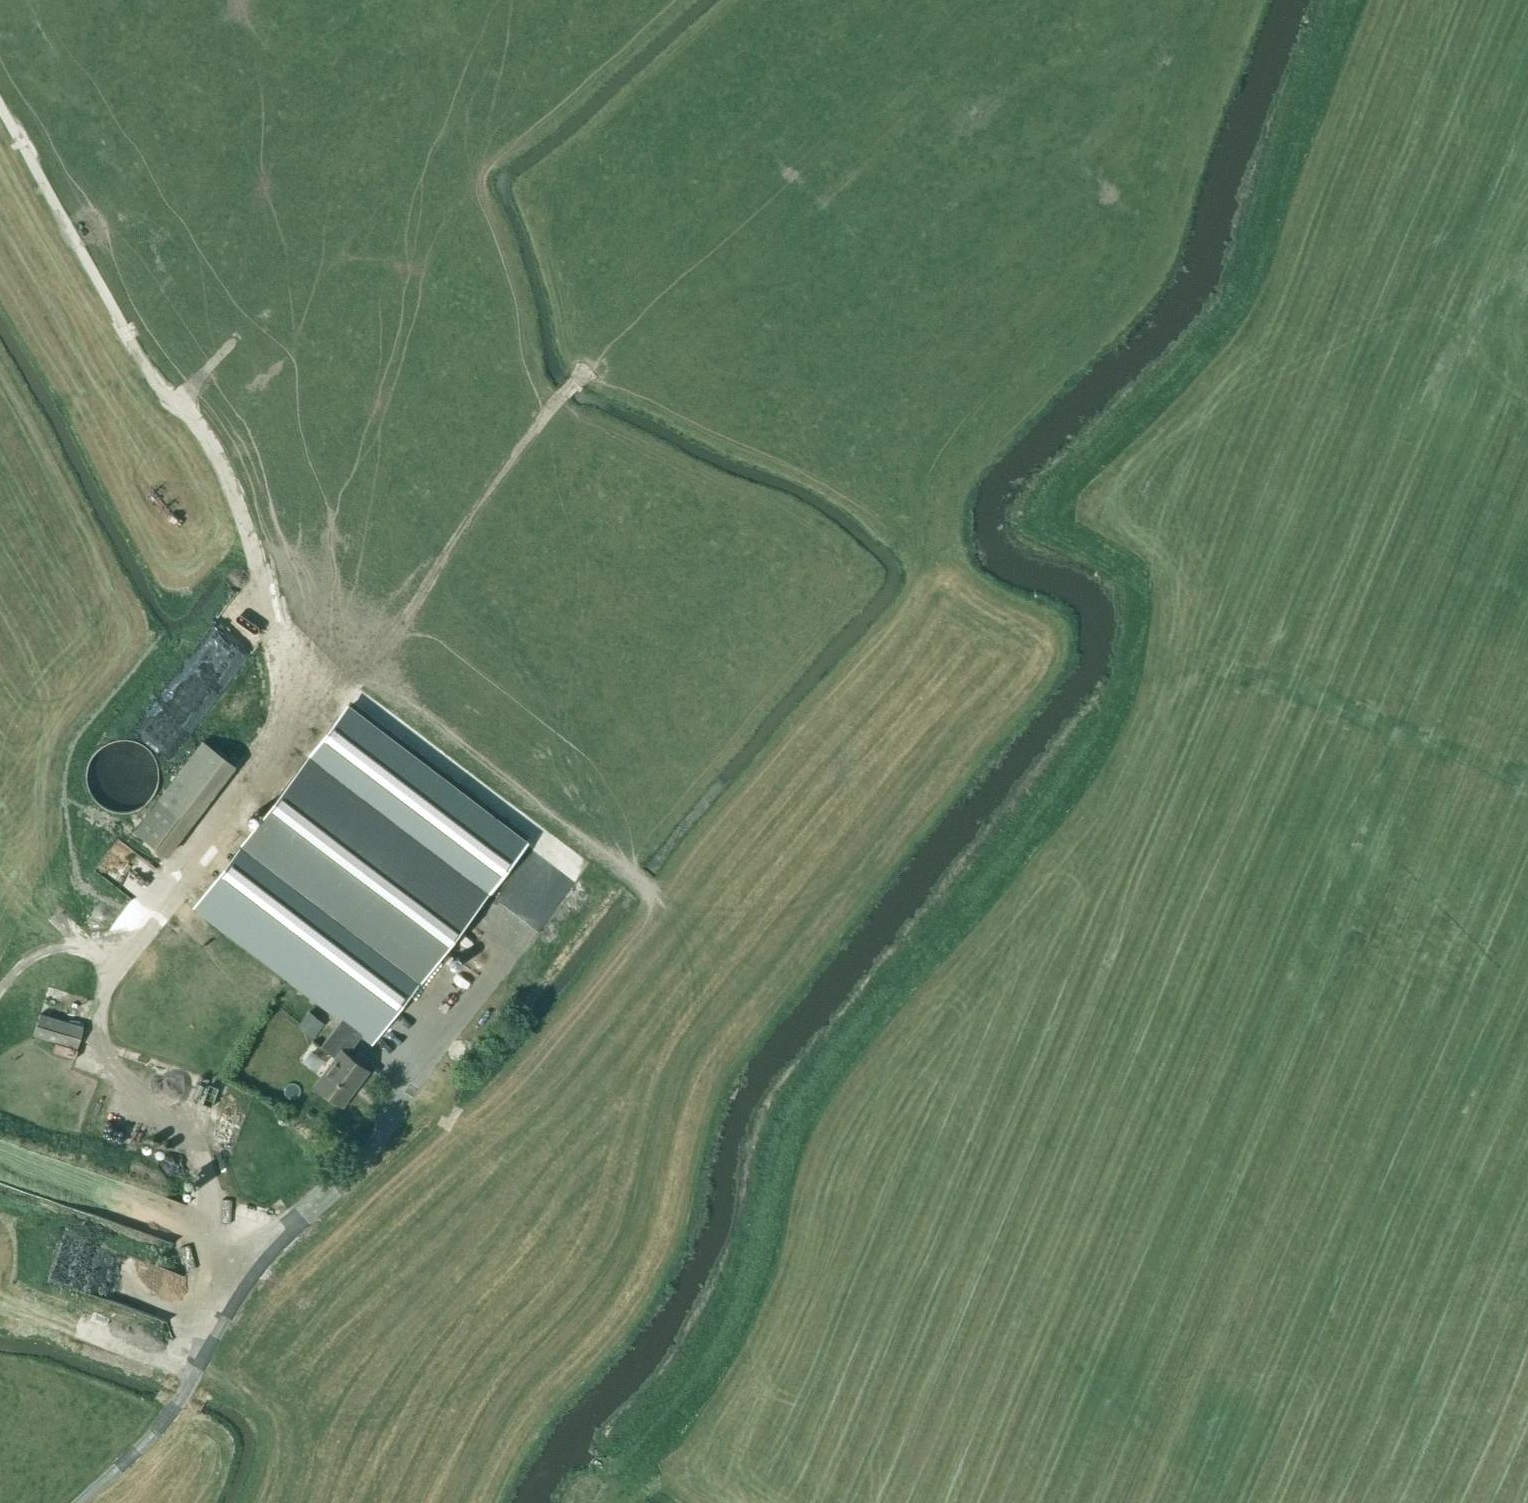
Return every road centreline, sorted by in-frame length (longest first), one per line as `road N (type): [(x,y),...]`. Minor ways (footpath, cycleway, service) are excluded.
road 1 (track): [(262,1264),(219,1221),(197,1144),(110,1060),(97,1015),(113,970),(289,742),(286,677),(243,502),(213,444),(144,366),(0,107)]

